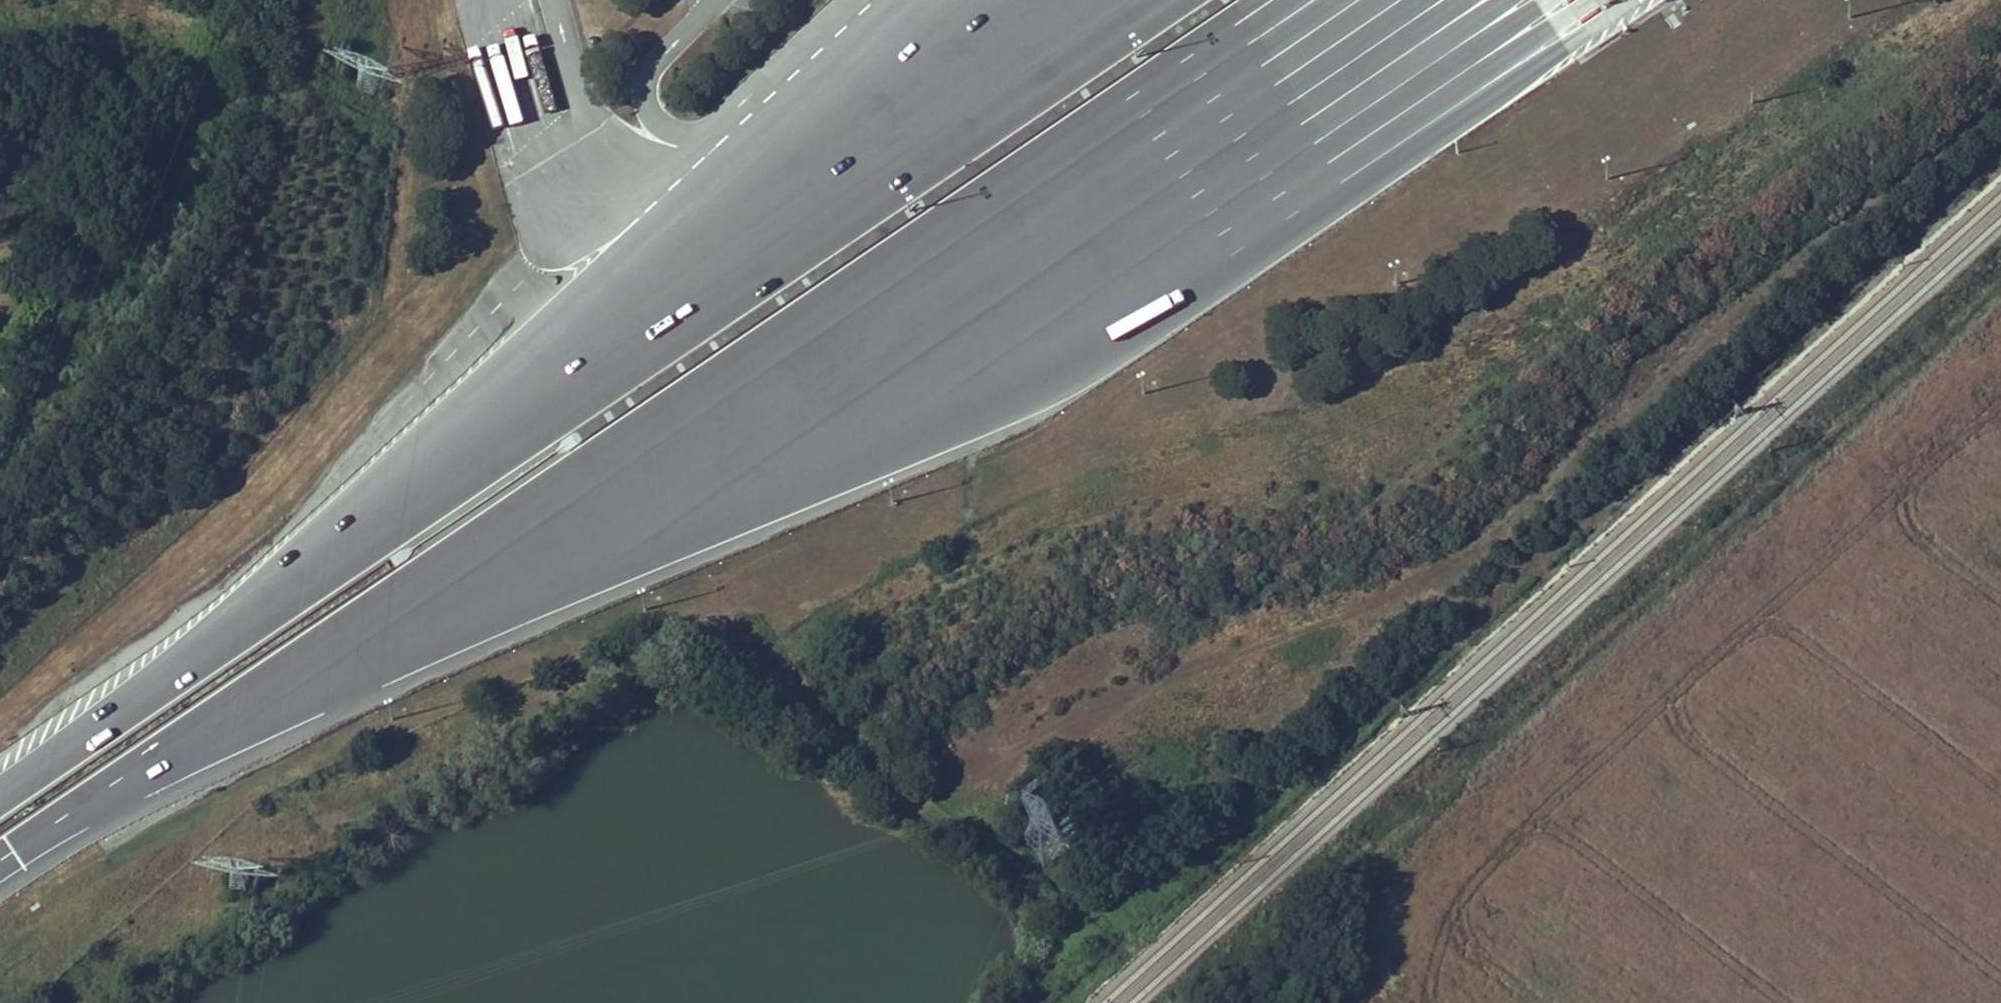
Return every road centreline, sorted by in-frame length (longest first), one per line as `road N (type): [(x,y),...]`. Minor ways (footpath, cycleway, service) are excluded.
road 1 (motorway): [(0,870),(332,663),(911,376),(1191,198),(1478,0)]
road 2 (motorway): [(765,183),(640,275),(247,618),(0,795)]
road 3 (motorway): [(953,46),(765,183)]
road 4 (motorway): [(737,118),(708,132),(679,134),(657,120),(649,99),(658,58),(705,14)]
road 5 (motorway): [(737,118),(683,161),(647,167),(614,154),(582,103)]
road 6 (motorway): [(860,0),(737,118)]
road 7 (motorway): [(953,46),(814,92)]

